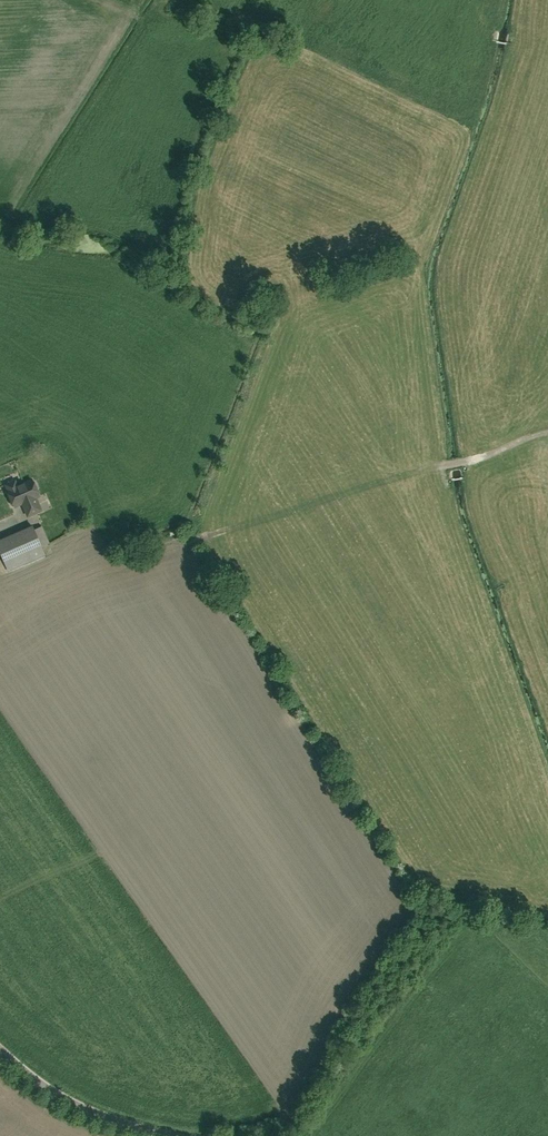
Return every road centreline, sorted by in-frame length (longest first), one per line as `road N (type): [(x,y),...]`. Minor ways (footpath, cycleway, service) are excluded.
road 1 (tertiary): [(165,1135),(64,1104),(0,1050)]

